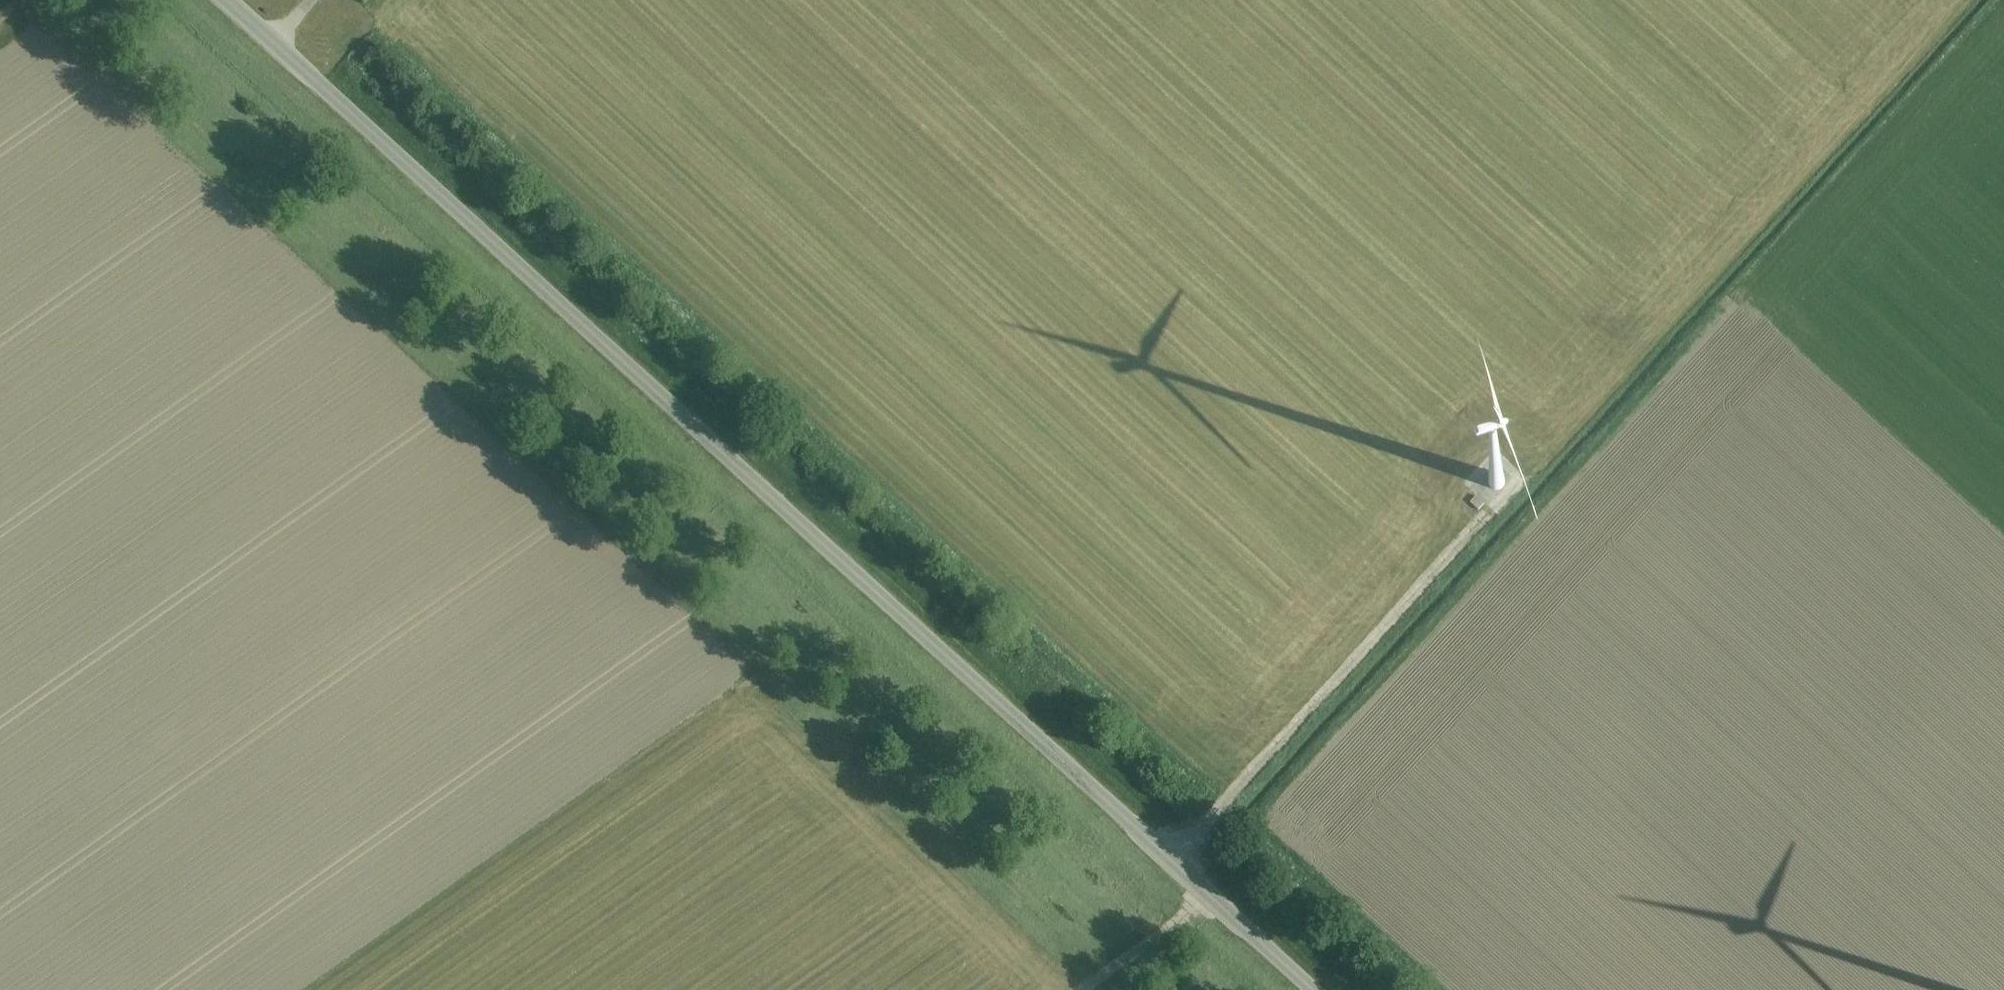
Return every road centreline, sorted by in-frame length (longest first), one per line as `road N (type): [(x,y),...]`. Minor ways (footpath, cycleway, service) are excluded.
road 1 (unclassified): [(1308,989),(222,0)]

